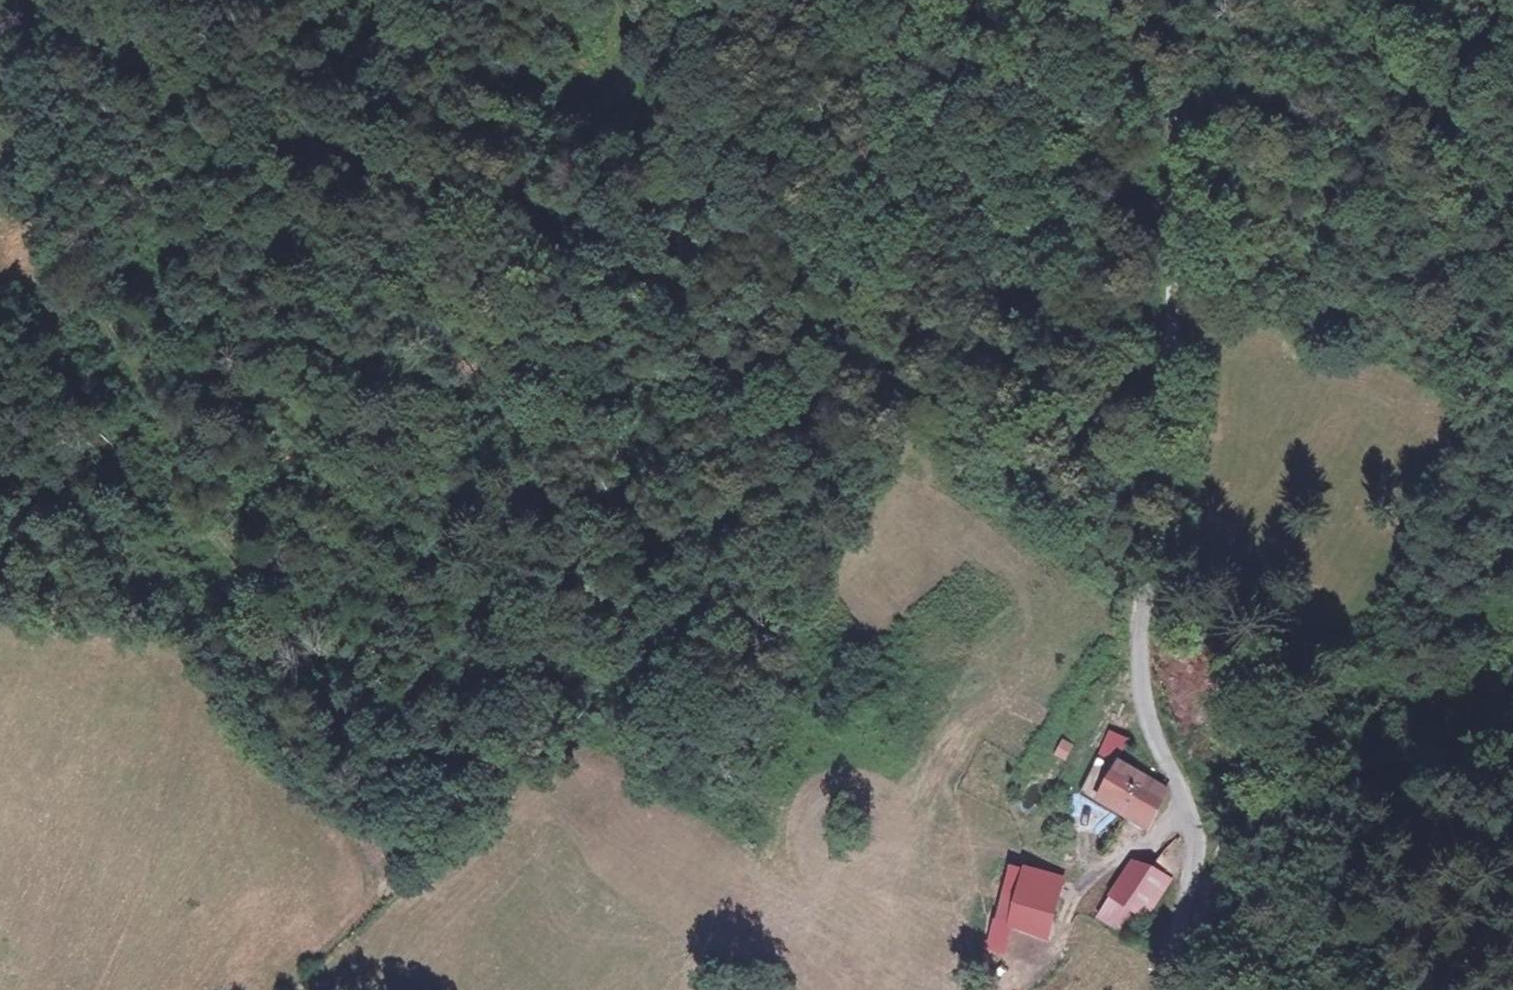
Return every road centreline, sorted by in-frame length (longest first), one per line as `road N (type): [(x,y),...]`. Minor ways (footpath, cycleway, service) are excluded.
road 1 (track): [(1172,0),(1178,382),(1131,655),(1160,744)]
road 2 (residential): [(1172,989),(1205,894),(1194,806),(1160,744)]

